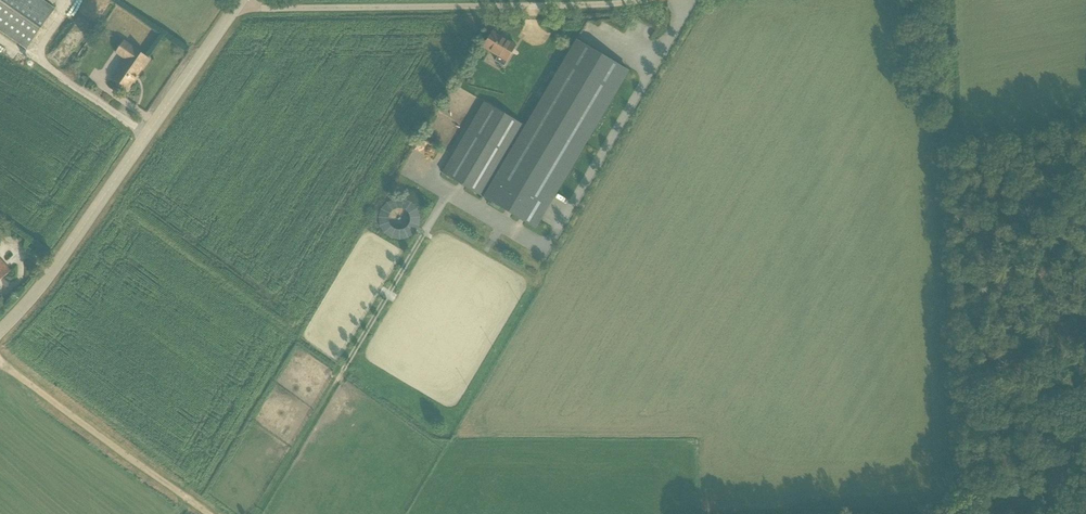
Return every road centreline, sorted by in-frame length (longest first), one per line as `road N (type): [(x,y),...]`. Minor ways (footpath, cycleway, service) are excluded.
road 1 (unclassified): [(236,6),(646,0)]
road 2 (tertiary): [(236,6),(38,293),(0,331)]
road 3 (track): [(0,365),(209,513)]

